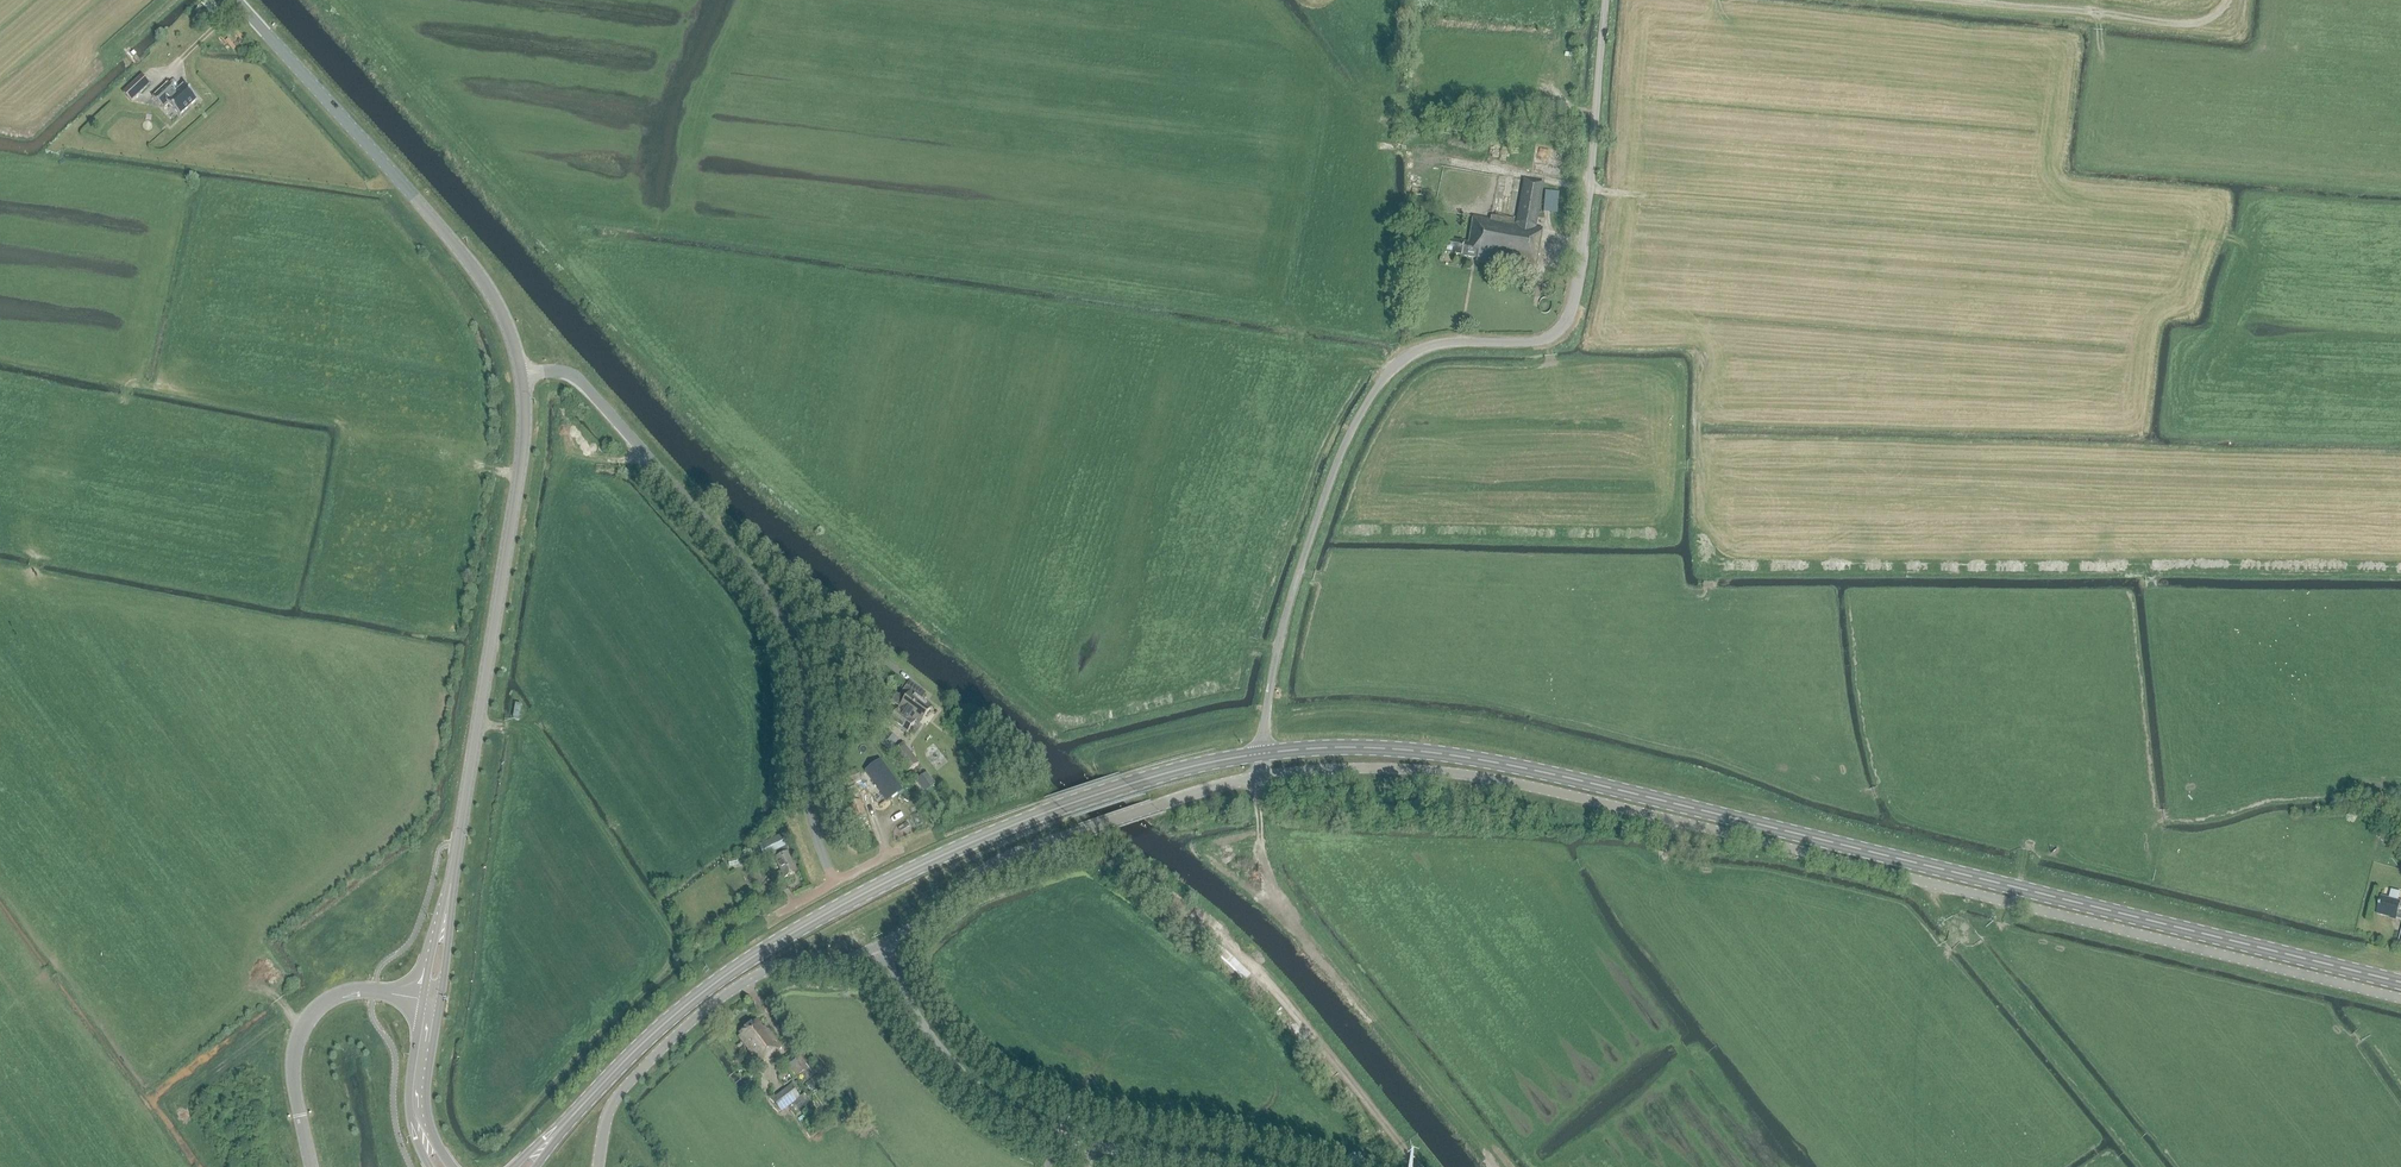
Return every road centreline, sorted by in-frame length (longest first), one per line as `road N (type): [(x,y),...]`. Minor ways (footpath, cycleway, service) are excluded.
road 1 (primary): [(1260,753),(1372,747),(1526,768),(2400,982)]
road 2 (unclassified): [(1262,776),(1399,768),(1537,787),(2400,998)]
road 3 (unclassified): [(1260,753),(1293,587),(1338,459),(1380,382),(1423,347),(1547,338),(1571,311),(1606,0)]
road 4 (primary): [(560,1129),(693,998),(842,904),(1029,818),(1177,770),(1260,753)]
road 5 (unclassified): [(834,882),(806,798),(797,660),(770,601),(578,379),(555,370),(520,374)]
road 6 (secondary): [(520,374),(522,452),(450,887)]
road 7 (secondary): [(236,0),(476,271),(503,317),(520,374)]
road 8 (unclassified): [(1241,1166),(1074,1141),(1001,1106),(927,1033),(877,945)]
road 9 (unclassified): [(877,945),(1004,857),(1262,776)]
road 10 (unclassified): [(598,1166),(614,1100),(711,1004),(774,965),(834,965),(877,945)]
road 11 (tertiary): [(310,1166),(294,1094),(296,1030),(312,1008),(340,993),(423,998)]
road 12 (secondary): [(423,998),(408,1097),(429,1166)]
road 13 (secondary): [(451,1166),(431,1133),(425,1098),(440,1001)]

